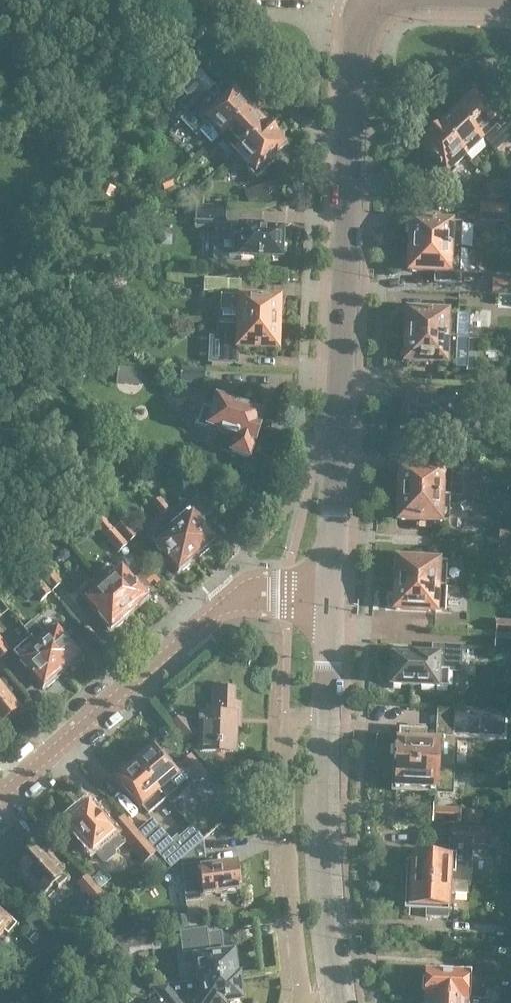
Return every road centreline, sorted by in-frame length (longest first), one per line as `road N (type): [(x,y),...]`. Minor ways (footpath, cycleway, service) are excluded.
road 1 (tertiary): [(329,596),(365,6)]
road 2 (tertiary): [(0,793),(219,608),(269,593)]
road 3 (residential): [(325,695),(290,726),(307,1002)]
road 4 (tertiary): [(338,1002),(326,889),(325,695)]

